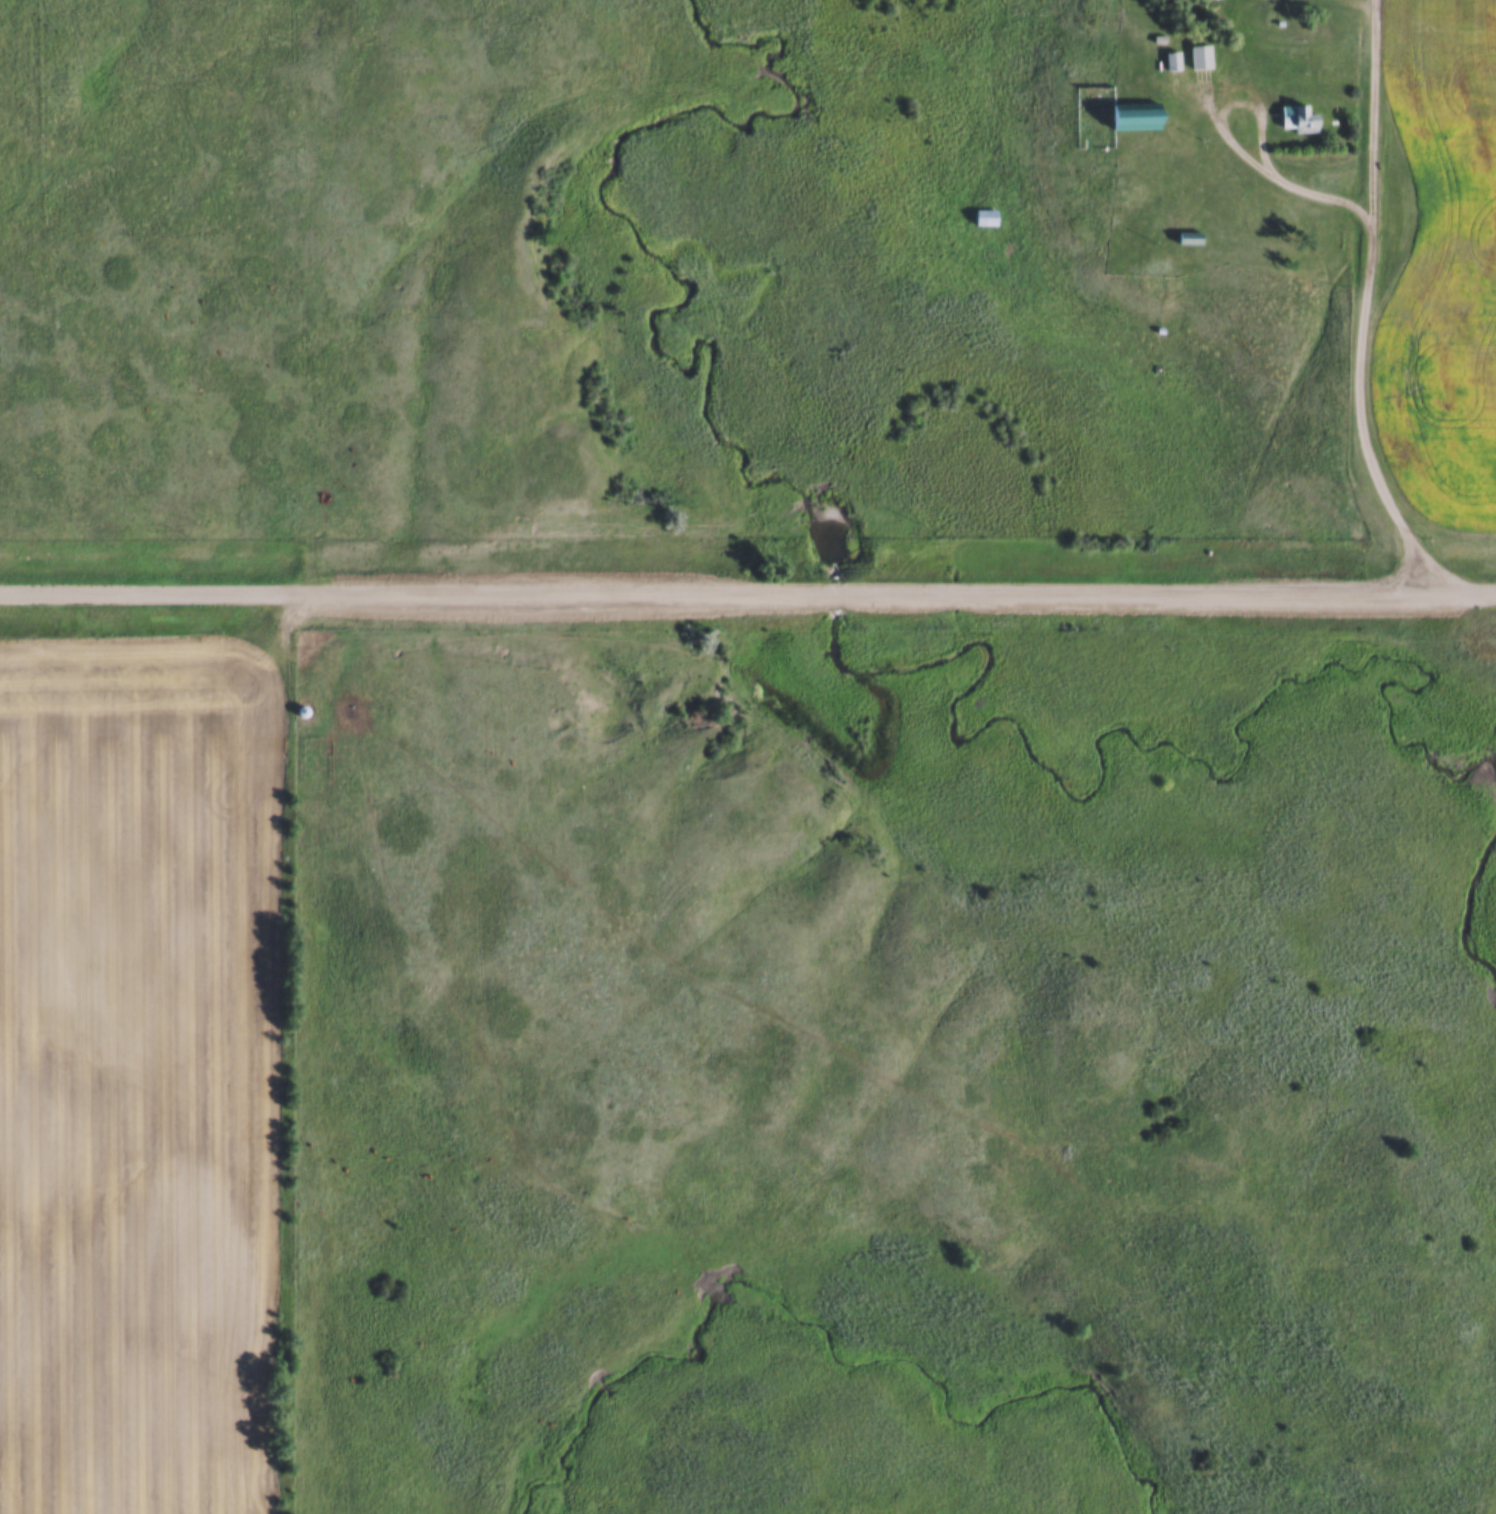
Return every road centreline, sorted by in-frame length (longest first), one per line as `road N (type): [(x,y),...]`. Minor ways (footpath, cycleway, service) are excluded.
road 1 (residential): [(0,592),(1495,592)]
road 2 (track): [(1374,223),(1376,0)]

